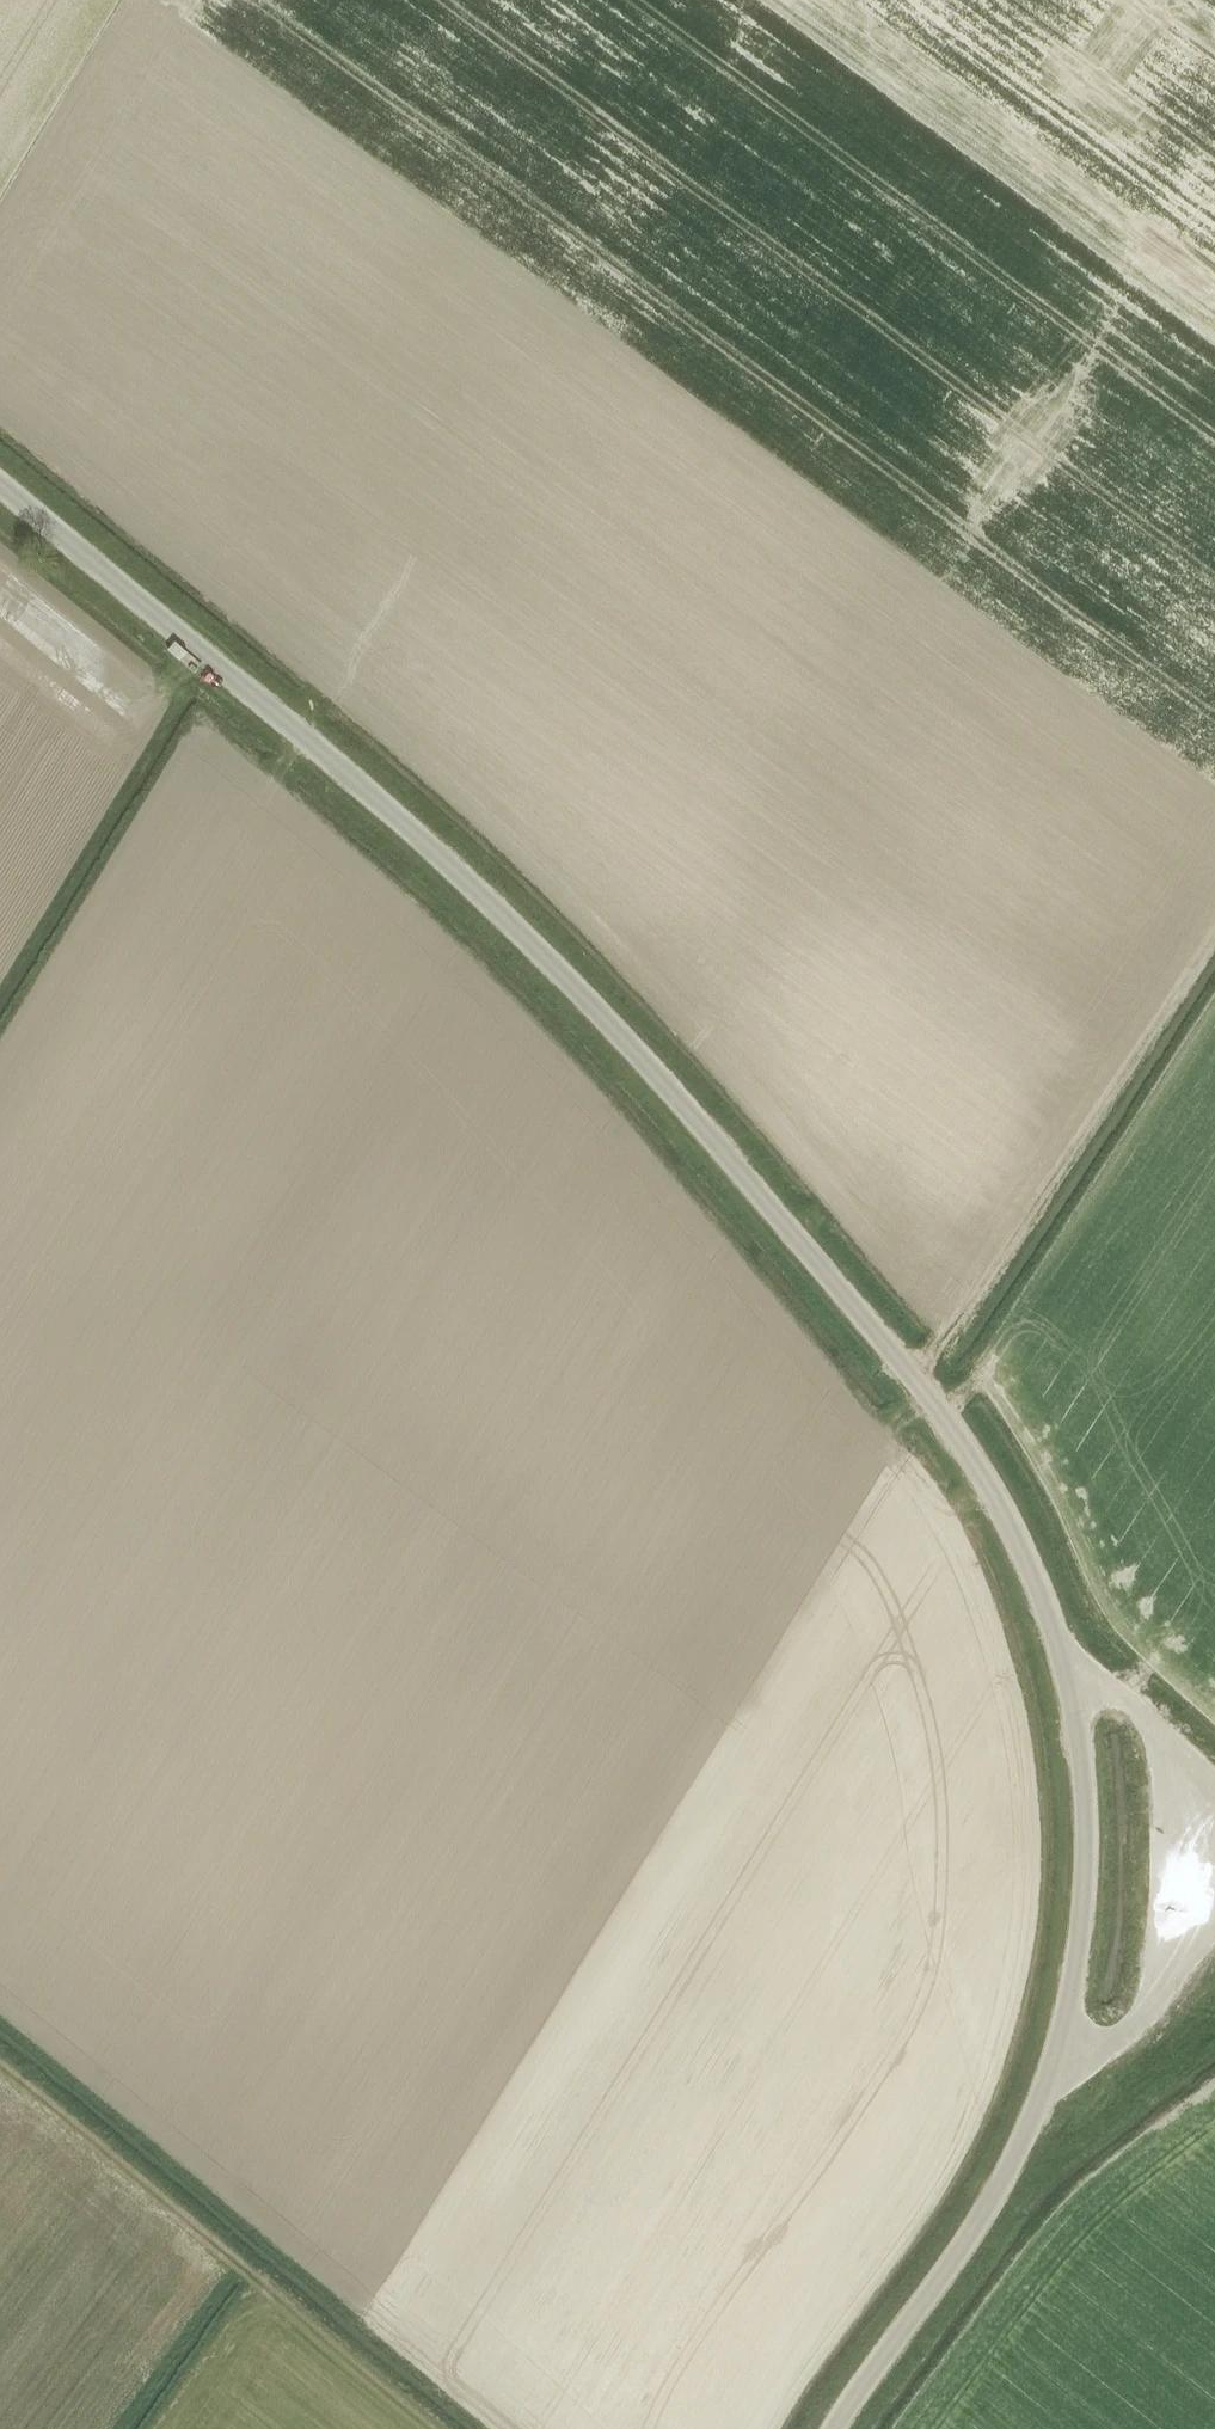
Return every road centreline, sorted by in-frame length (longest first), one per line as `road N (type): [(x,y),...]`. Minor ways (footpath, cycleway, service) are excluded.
road 1 (unclassified): [(839,2428),(1021,2156),(1066,2033),(1085,1884),(1082,1757),(1062,1656),(1027,1555),(886,1337),(655,1082),(383,811),(0,492)]

